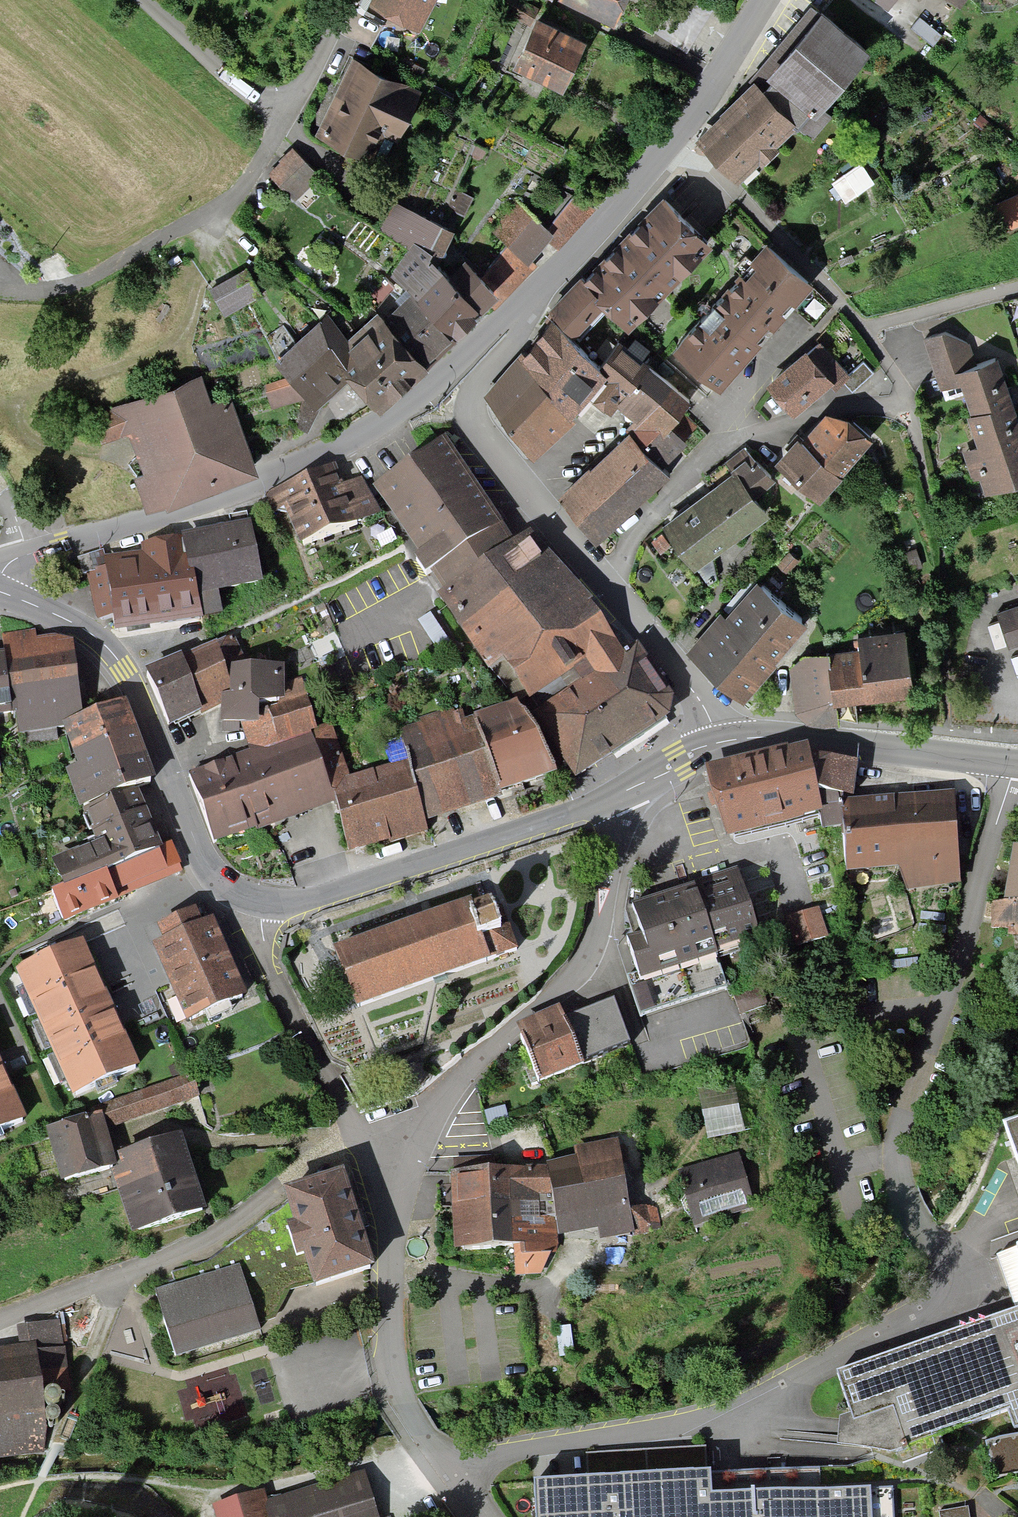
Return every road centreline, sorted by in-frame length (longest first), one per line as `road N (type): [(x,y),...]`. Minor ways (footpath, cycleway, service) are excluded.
road 1 (unclassified): [(444,1463),(719,1417),(955,1298),(955,1271),(930,1243),(893,1156),(1017,764)]
road 2 (tertiary): [(28,554),(255,484),(358,435),(431,383),(526,292)]
road 3 (unclassified): [(400,1133),(582,963),(615,823),(613,798)]
road 4 (tertiary): [(0,592),(108,647),(200,861),(243,897)]
road 5 (unclassified): [(359,1145),(309,1167),(184,1256),(0,1322)]
road 6 (tertiary): [(243,897),(298,903),(613,798)]
road 7 (tertiary): [(526,292),(670,146),(767,0)]
road 8 (residential): [(600,581),(662,496),(721,440),(822,411),(906,400)]
road 9 (residential): [(600,581),(474,429),(474,381),(525,327),(526,292)]
road 10 (residential): [(444,1463),(399,1402),(384,1344),(400,1133)]
road 11 (tertiary): [(725,746),(782,740),(1017,764)]
road 12 (residential): [(359,1145),(248,925),(243,897)]
road 13 (residential): [(725,746),(600,581)]
road 14 (residential): [(146,0),(255,97),(289,114)]
road 15 (residential): [(342,0),(289,114)]
road 16 (tertiary): [(613,798),(725,746)]

